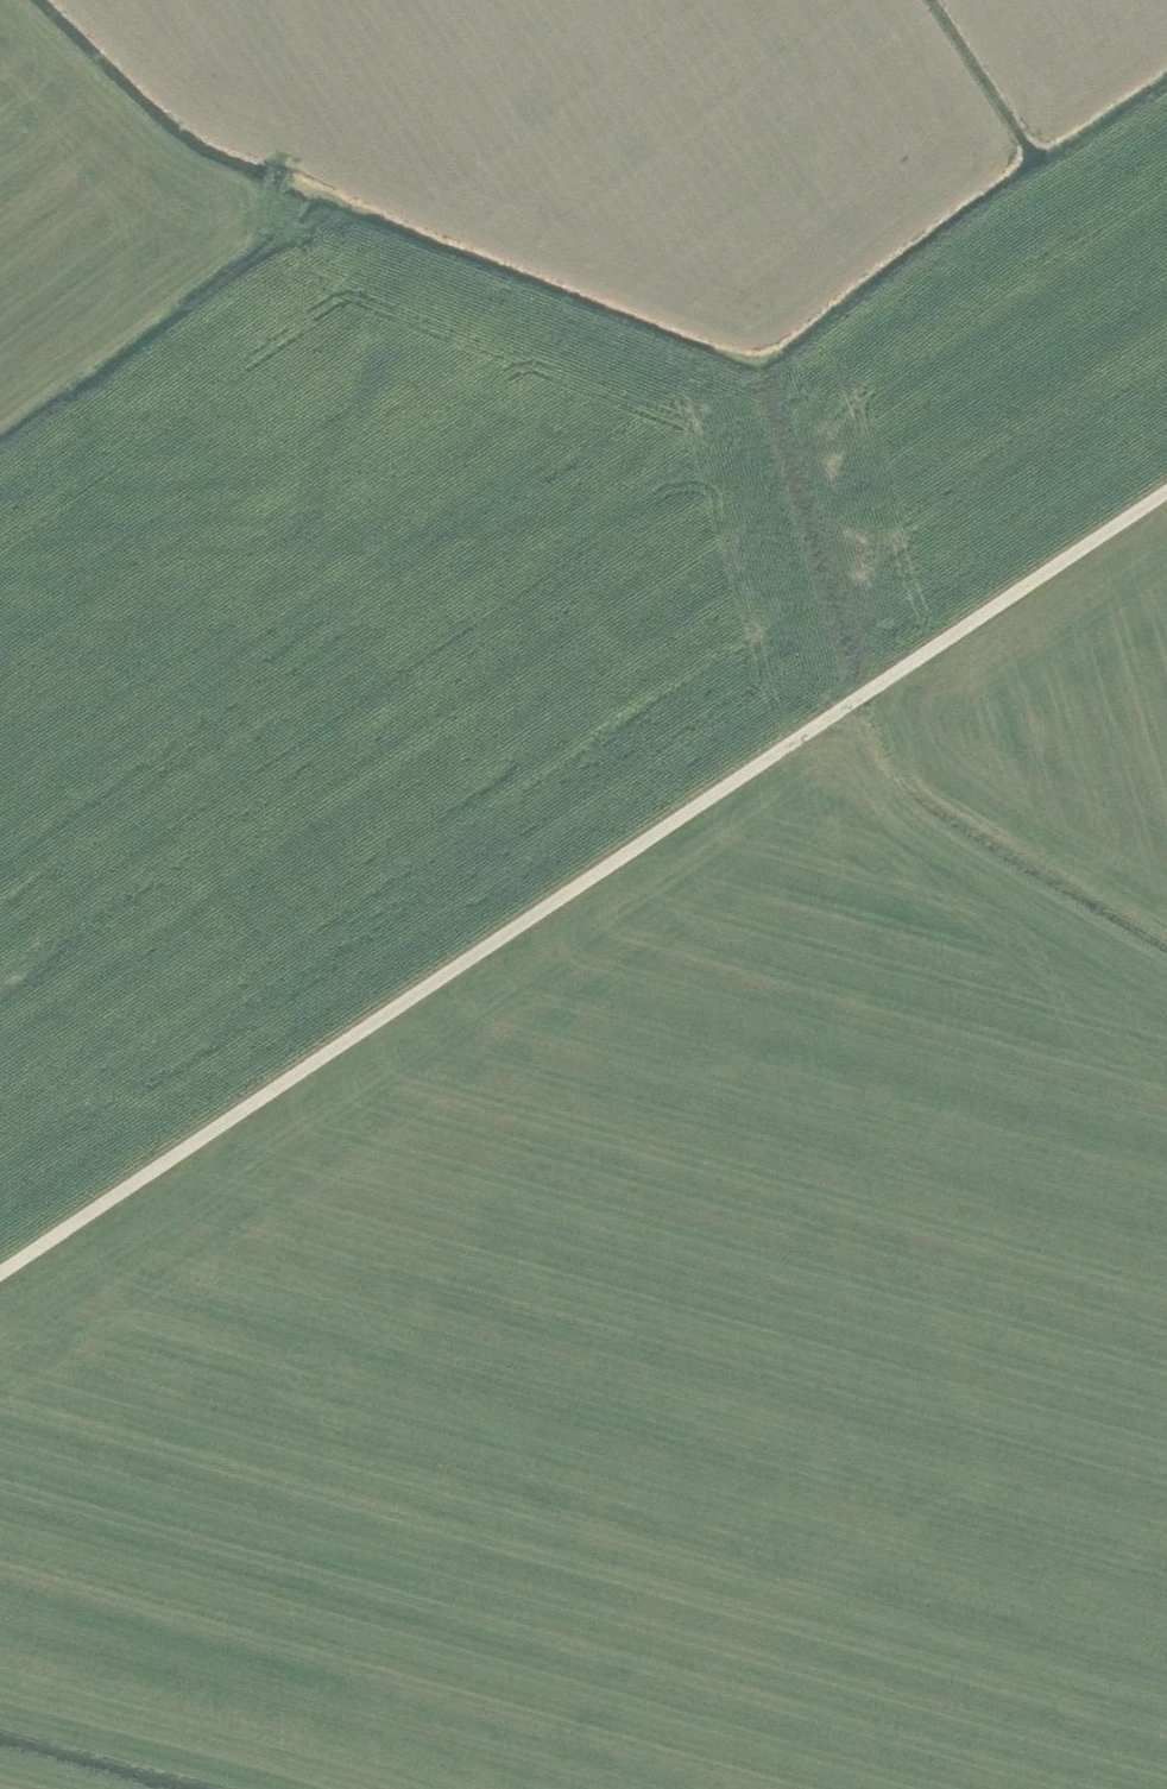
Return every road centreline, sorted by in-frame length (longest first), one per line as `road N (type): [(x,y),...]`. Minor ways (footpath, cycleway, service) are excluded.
road 1 (track): [(0,1272),(1166,492)]

